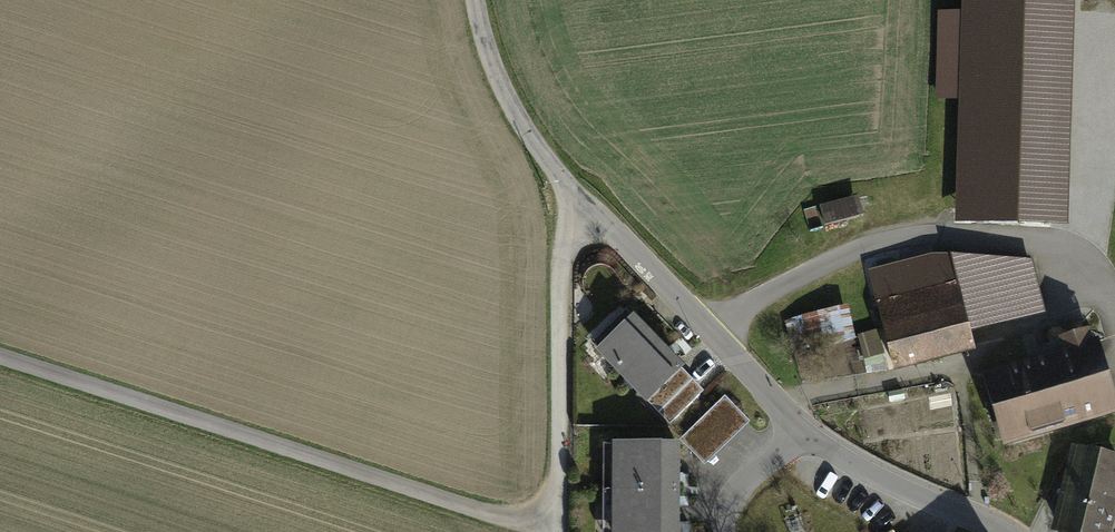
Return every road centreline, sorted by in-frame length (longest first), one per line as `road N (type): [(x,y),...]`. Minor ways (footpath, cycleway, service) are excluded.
road 1 (track): [(0,357),(559,528)]
road 2 (track): [(559,528),(561,258),(573,226),(590,210),(531,140),(499,84),(475,0)]
road 3 (residential): [(804,432),(590,210)]
road 4 (residential): [(1001,531),(804,432)]
road 5 (residential): [(804,432),(730,496),(723,531)]

